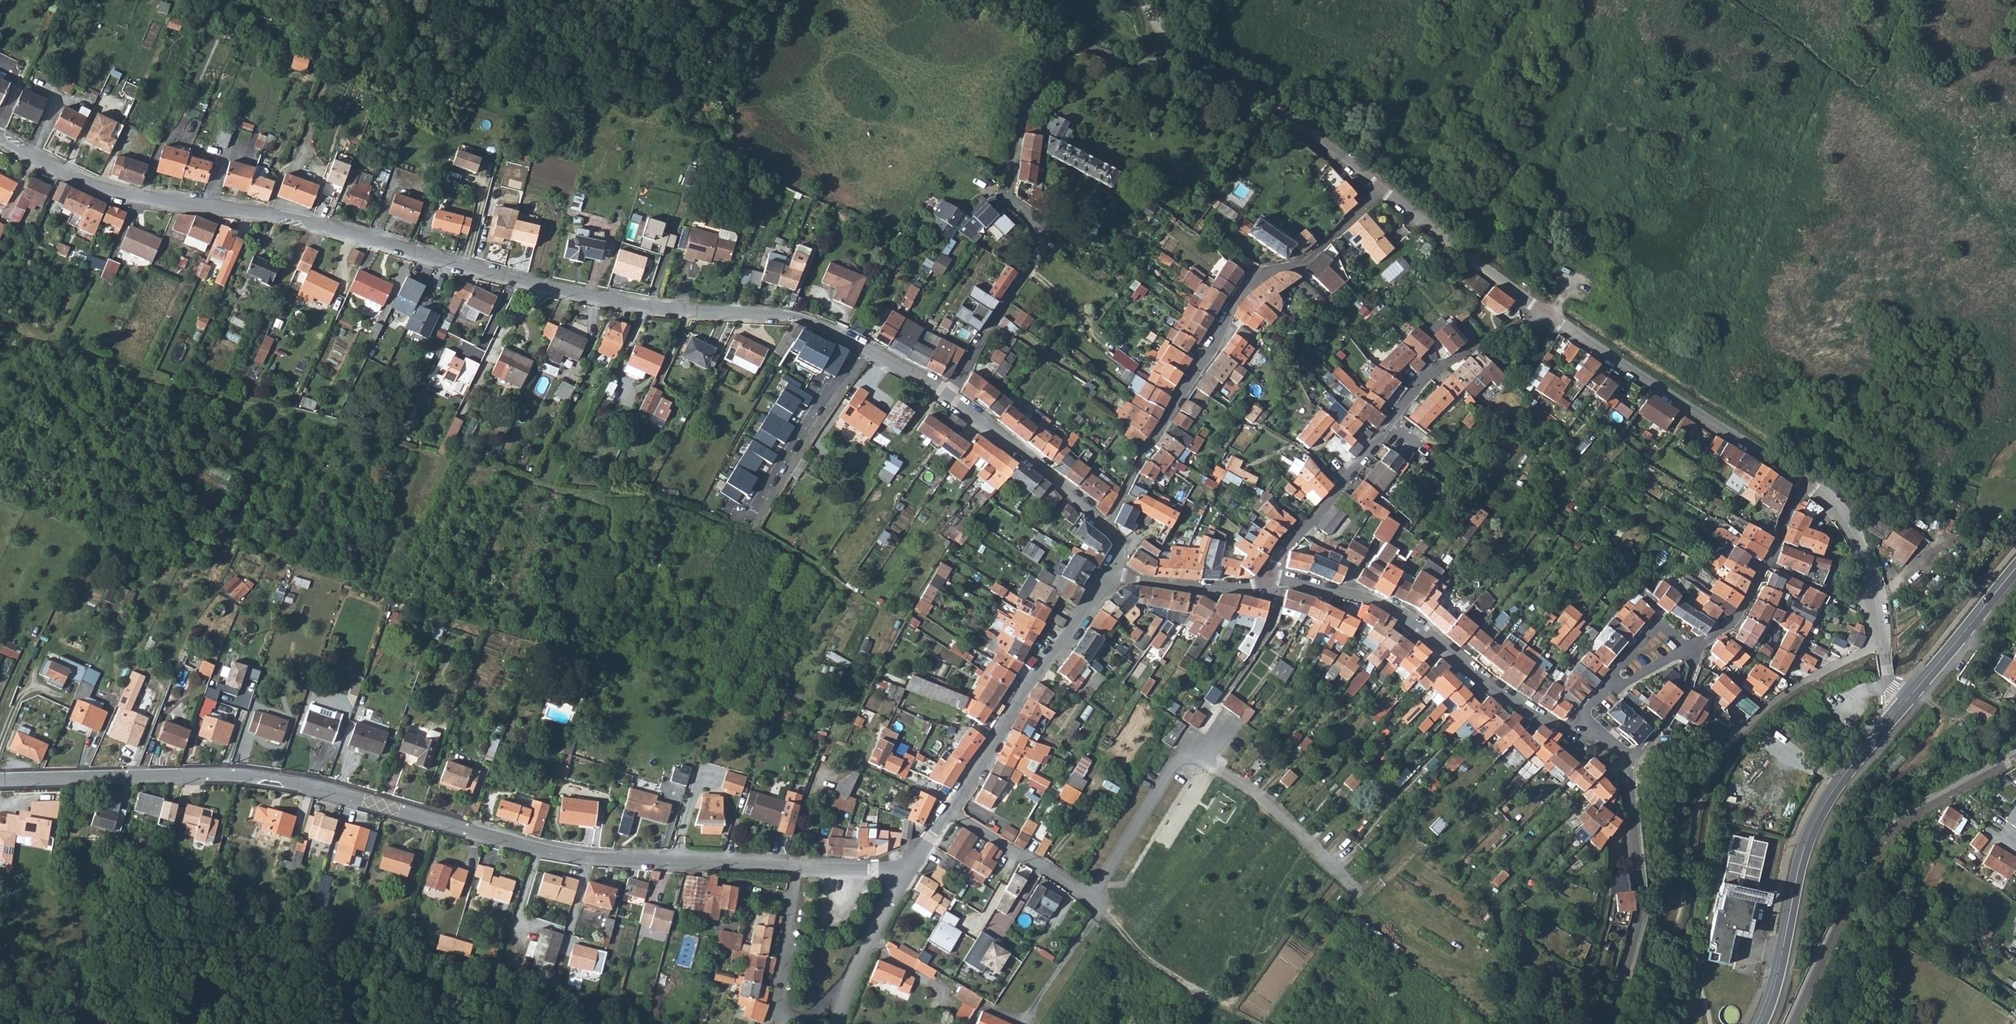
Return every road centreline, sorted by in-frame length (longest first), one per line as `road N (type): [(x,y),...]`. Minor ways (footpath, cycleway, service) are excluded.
road 1 (residential): [(0,138),(104,188),(290,215),(636,302),(790,316),(829,327),(948,395)]
road 2 (track): [(0,323),(154,381),(343,427),(557,493),(653,499),(758,540),(853,597)]
road 3 (residential): [(797,870),(559,856),(292,785),(226,776),(0,781)]
road 4 (track): [(1115,923),(1155,964),(1225,1010),(1265,919),(1313,847),(1442,964),(1467,973),(1491,957)]
road 5 (residential): [(948,395),(1037,249),(1033,224),(1007,192),(1023,111),(1072,50),(1149,65),(1161,55)]
road 6 (residential): [(1105,529),(1237,299),(1264,273),(1302,265),(1384,191)]
road 7 (residential): [(1268,580),(1429,373),(1549,314)]
road 8 (residential): [(1582,729),(1537,720),(1374,602),(1268,580)]
road 9 (secondary): [(1758,1023),(1820,823),(1845,774),(1902,707)]
road 10 (residential): [(1793,1023),(1853,883),(1886,835),(2007,763)]
road 11 (residential): [(1088,894),(1102,886),(1180,758),(1196,754),(1260,795),(1313,847)]
road 12 (residential): [(1613,1023),(1642,899),(1625,760),(1582,729)]
road 13 (residential): [(1808,484),(1549,314)]
road 14 (residential): [(1113,574),(946,813)]
road 15 (residential): [(1384,191),(1261,101),(1161,55)]
road 16 (residential): [(1902,707),(1887,680),(1862,550),(1839,510),(1808,484)]
road 17 (residential): [(797,870),(779,1003),(798,1021),(849,980)]
road 18 (residential): [(948,395),(1105,529)]
road 19 (residential): [(1549,314),(1384,191)]
road 20 (residential): [(1696,653),(1730,623),(1808,484)]
road 21 (secondary): [(1902,707),(2015,569)]
road 22 (residential): [(946,813),(1088,894)]
road 23 (residential): [(1268,580),(1243,590),(1113,574)]
road 24 (residential): [(1696,653),(1651,627),(1590,703)]
road 25 (residential): [(906,871),(849,980)]

